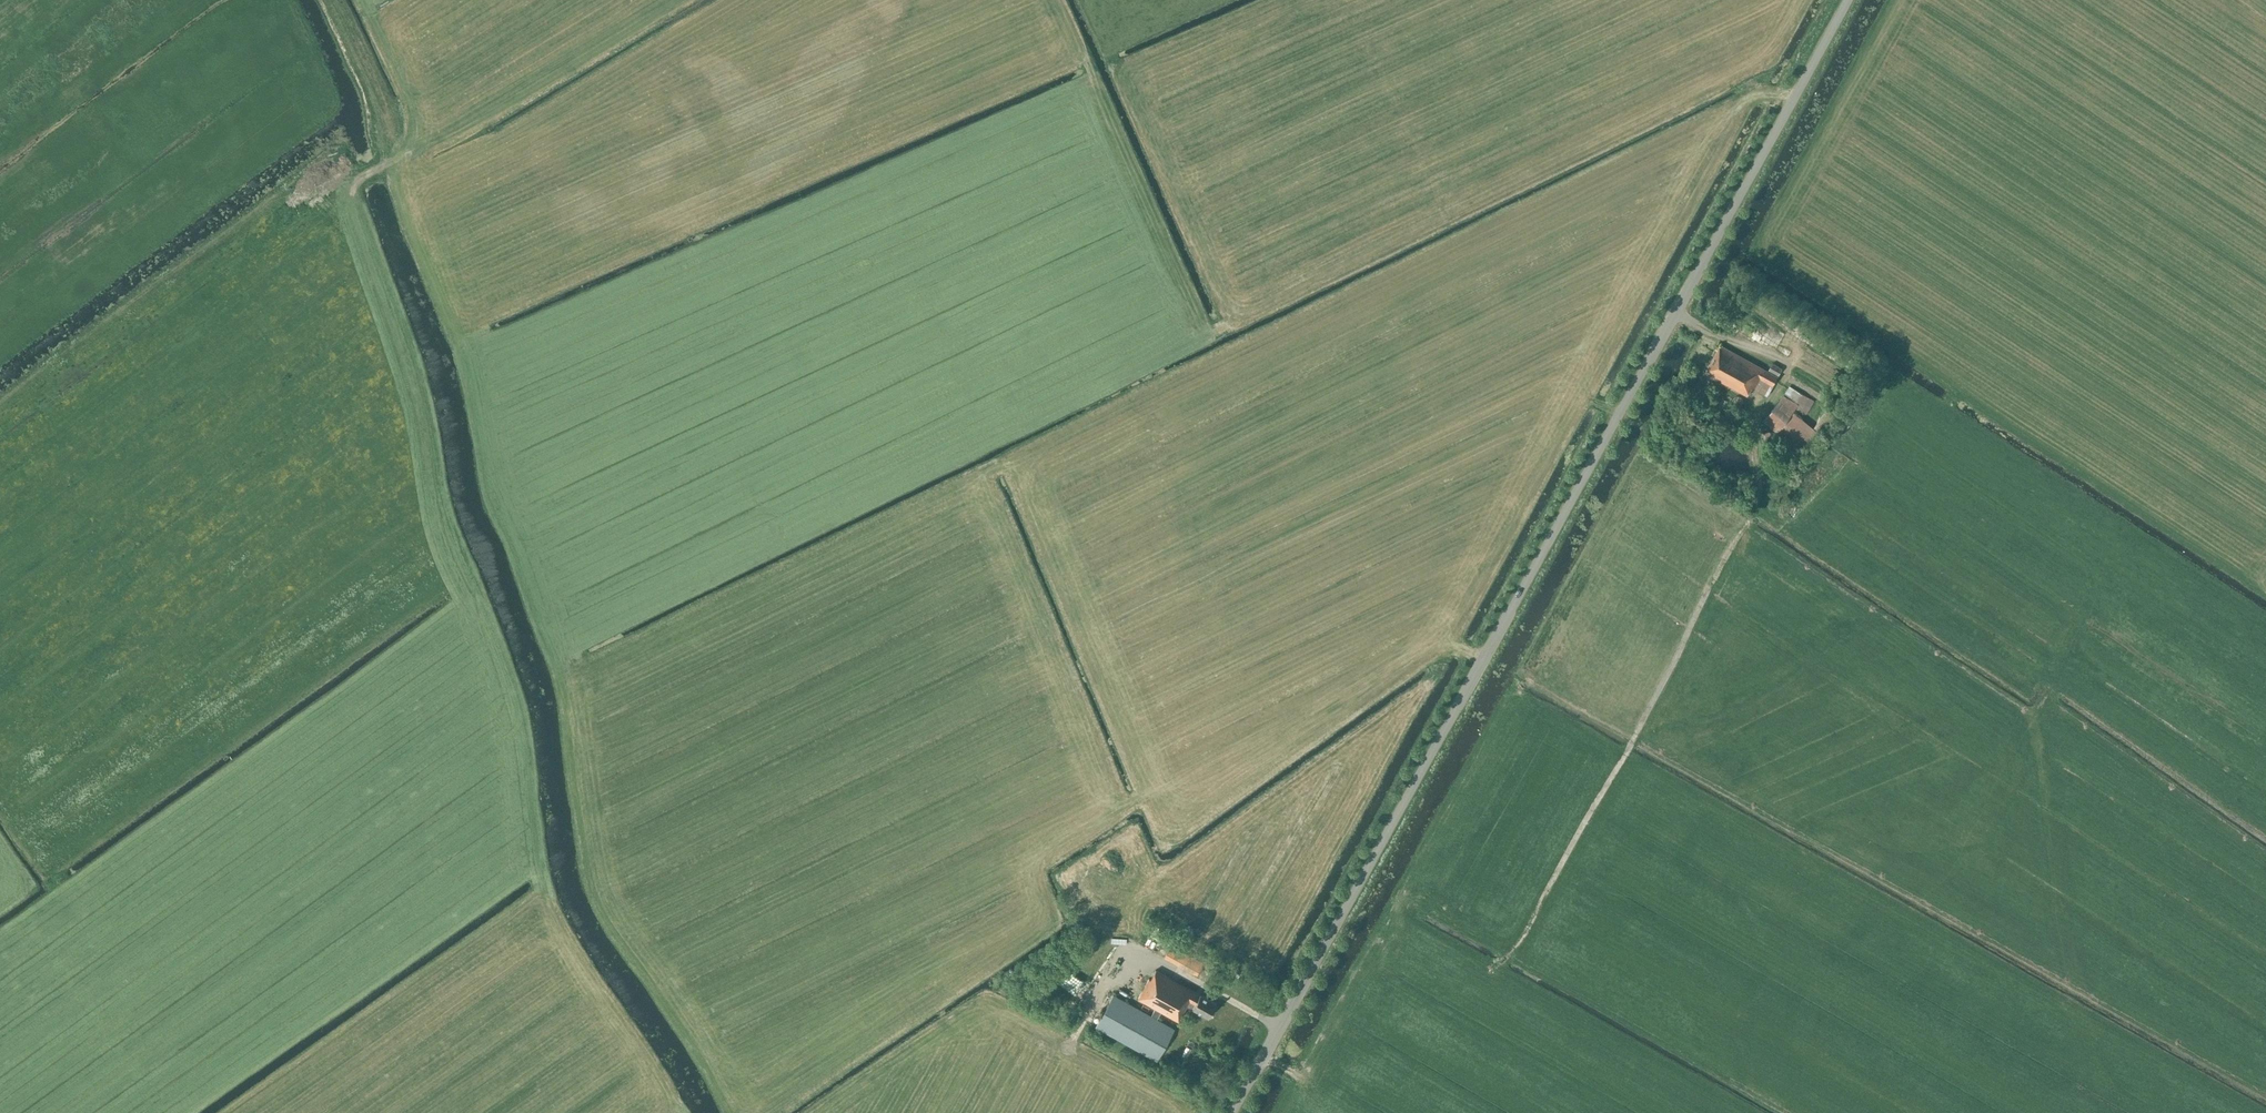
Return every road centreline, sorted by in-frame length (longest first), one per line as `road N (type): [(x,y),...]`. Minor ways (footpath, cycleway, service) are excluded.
road 1 (tertiary): [(1237,1112),(1850,0)]

